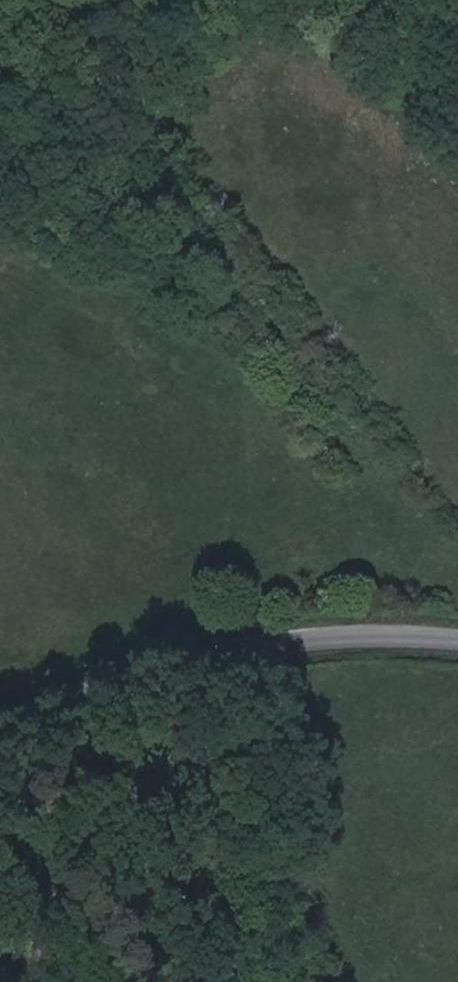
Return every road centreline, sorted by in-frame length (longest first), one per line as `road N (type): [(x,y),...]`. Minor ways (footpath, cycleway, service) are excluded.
road 1 (unclassified): [(457,639),(355,635),(166,660),(0,720)]

